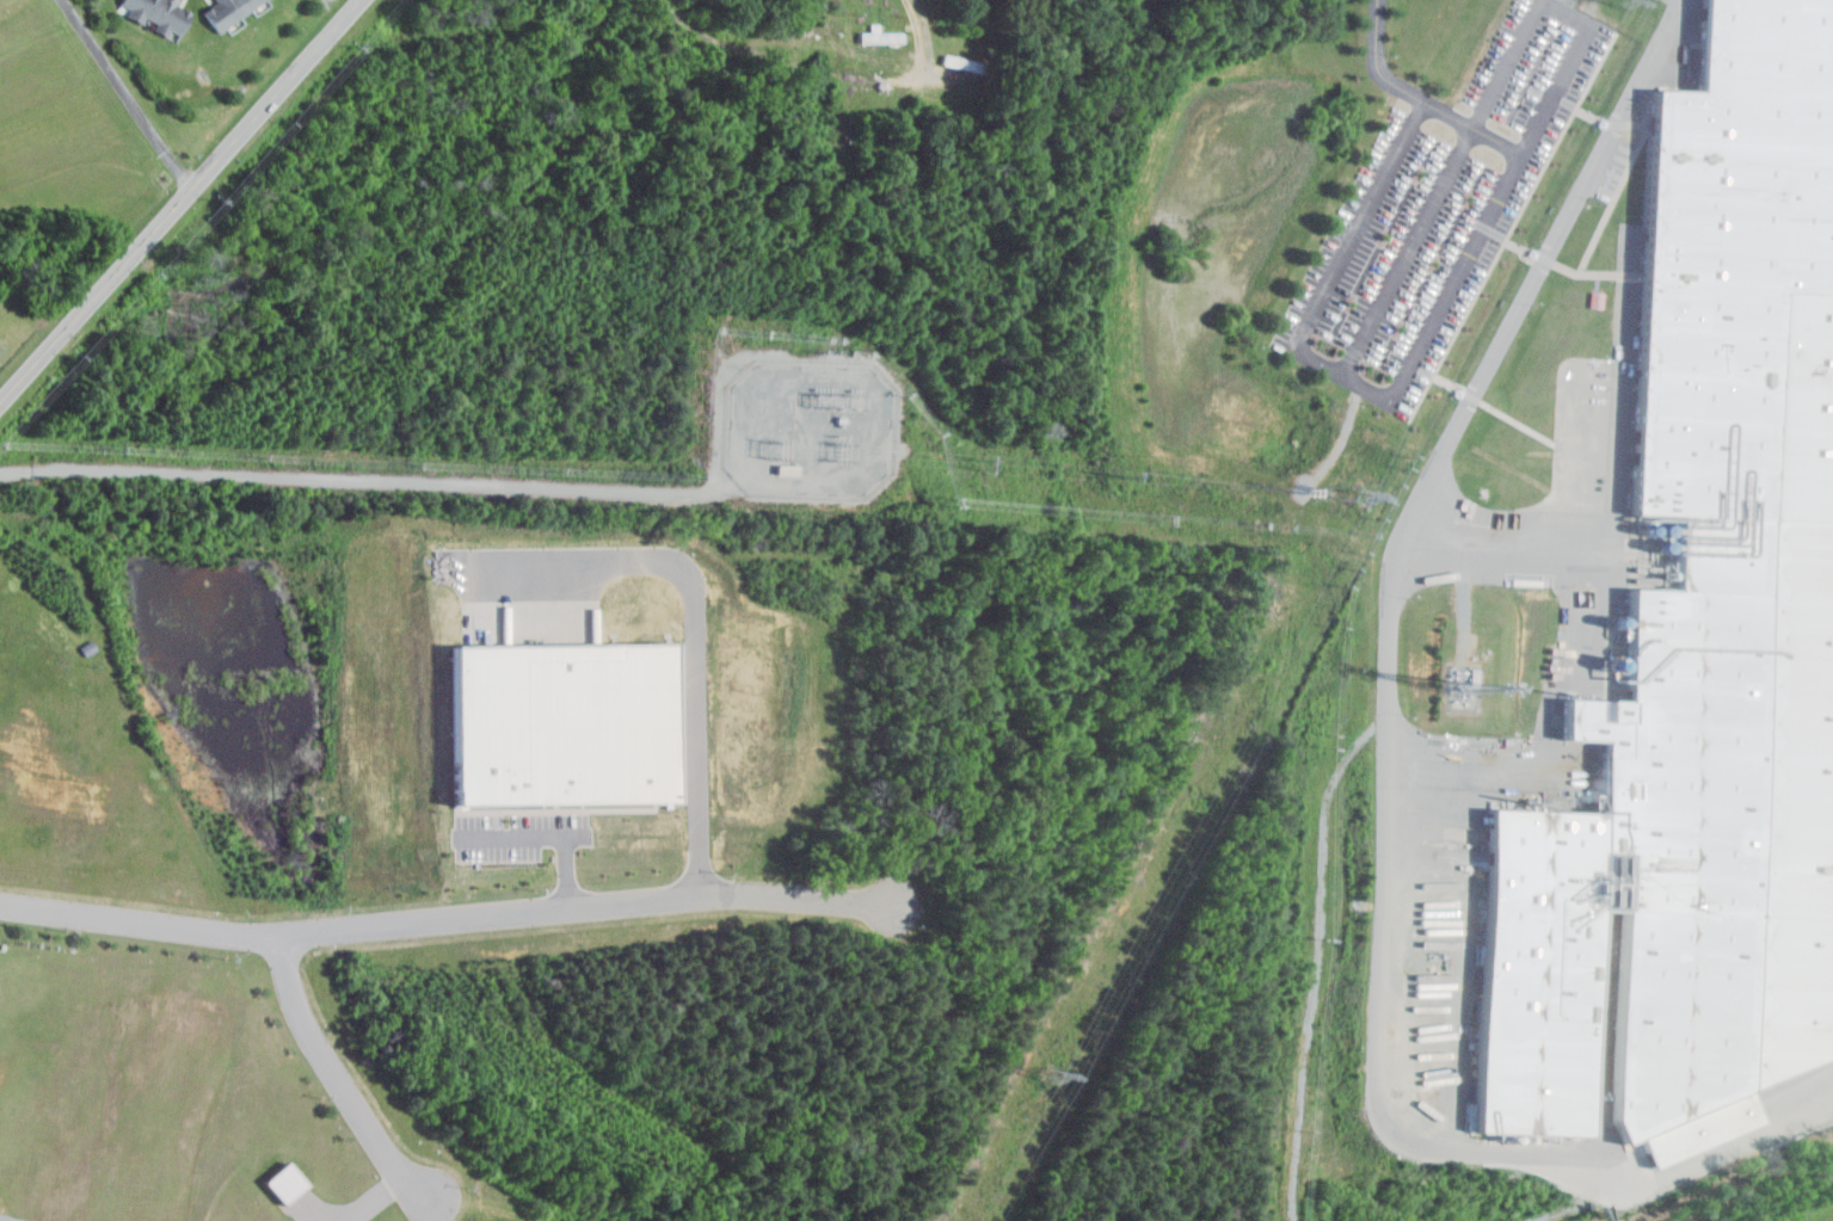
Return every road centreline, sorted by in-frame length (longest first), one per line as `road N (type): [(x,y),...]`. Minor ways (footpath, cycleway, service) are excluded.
road 1 (residential): [(0,402),(362,0)]

